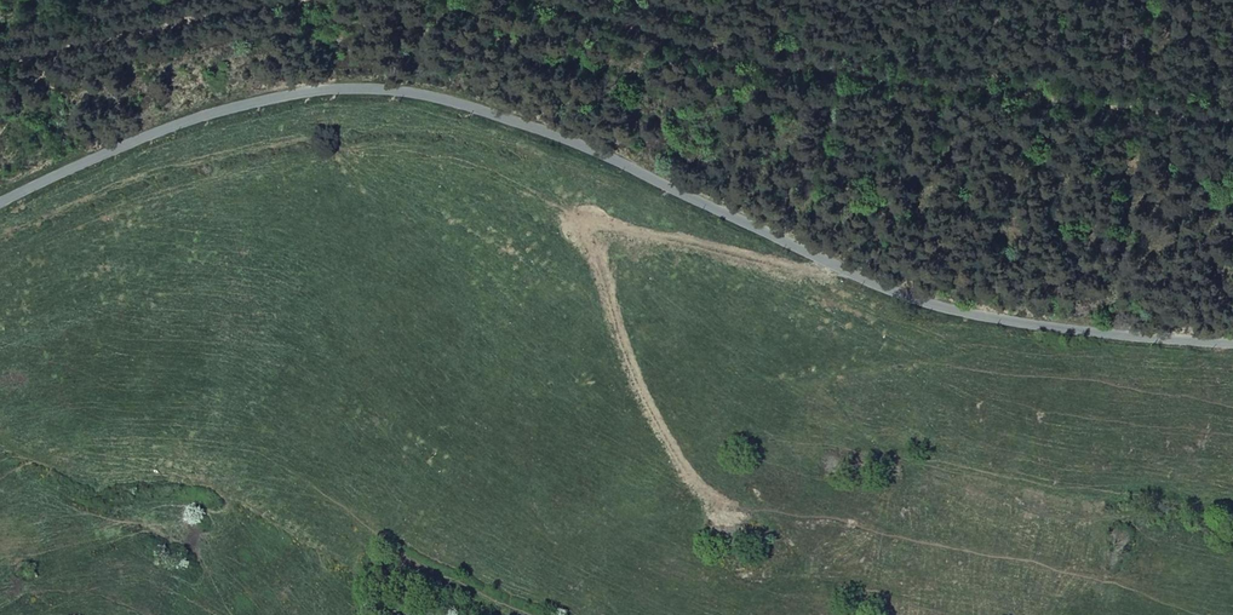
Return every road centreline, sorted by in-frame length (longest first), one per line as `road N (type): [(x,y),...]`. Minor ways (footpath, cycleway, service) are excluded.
road 1 (unclassified): [(0,204),(136,141),(233,108),(374,90),(446,98),(696,199),(884,291),(1049,327),(1232,344)]
road 2 (track): [(525,0),(713,59),(961,99),(1232,128)]
road 3 (track): [(286,0),(0,62)]

